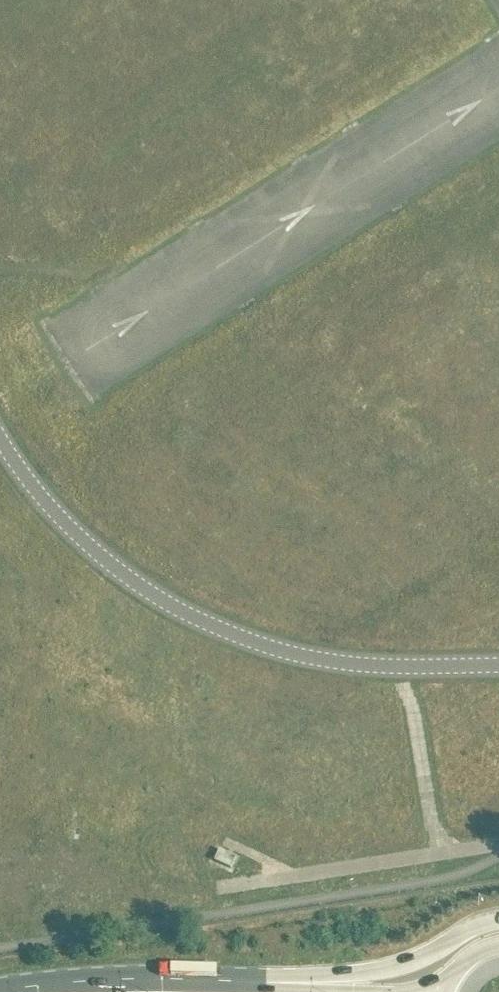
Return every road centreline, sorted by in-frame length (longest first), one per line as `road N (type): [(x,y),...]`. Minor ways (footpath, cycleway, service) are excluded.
road 1 (primary): [(329,988),(117,978),(0,990)]
road 2 (primary): [(498,917),(329,988)]

